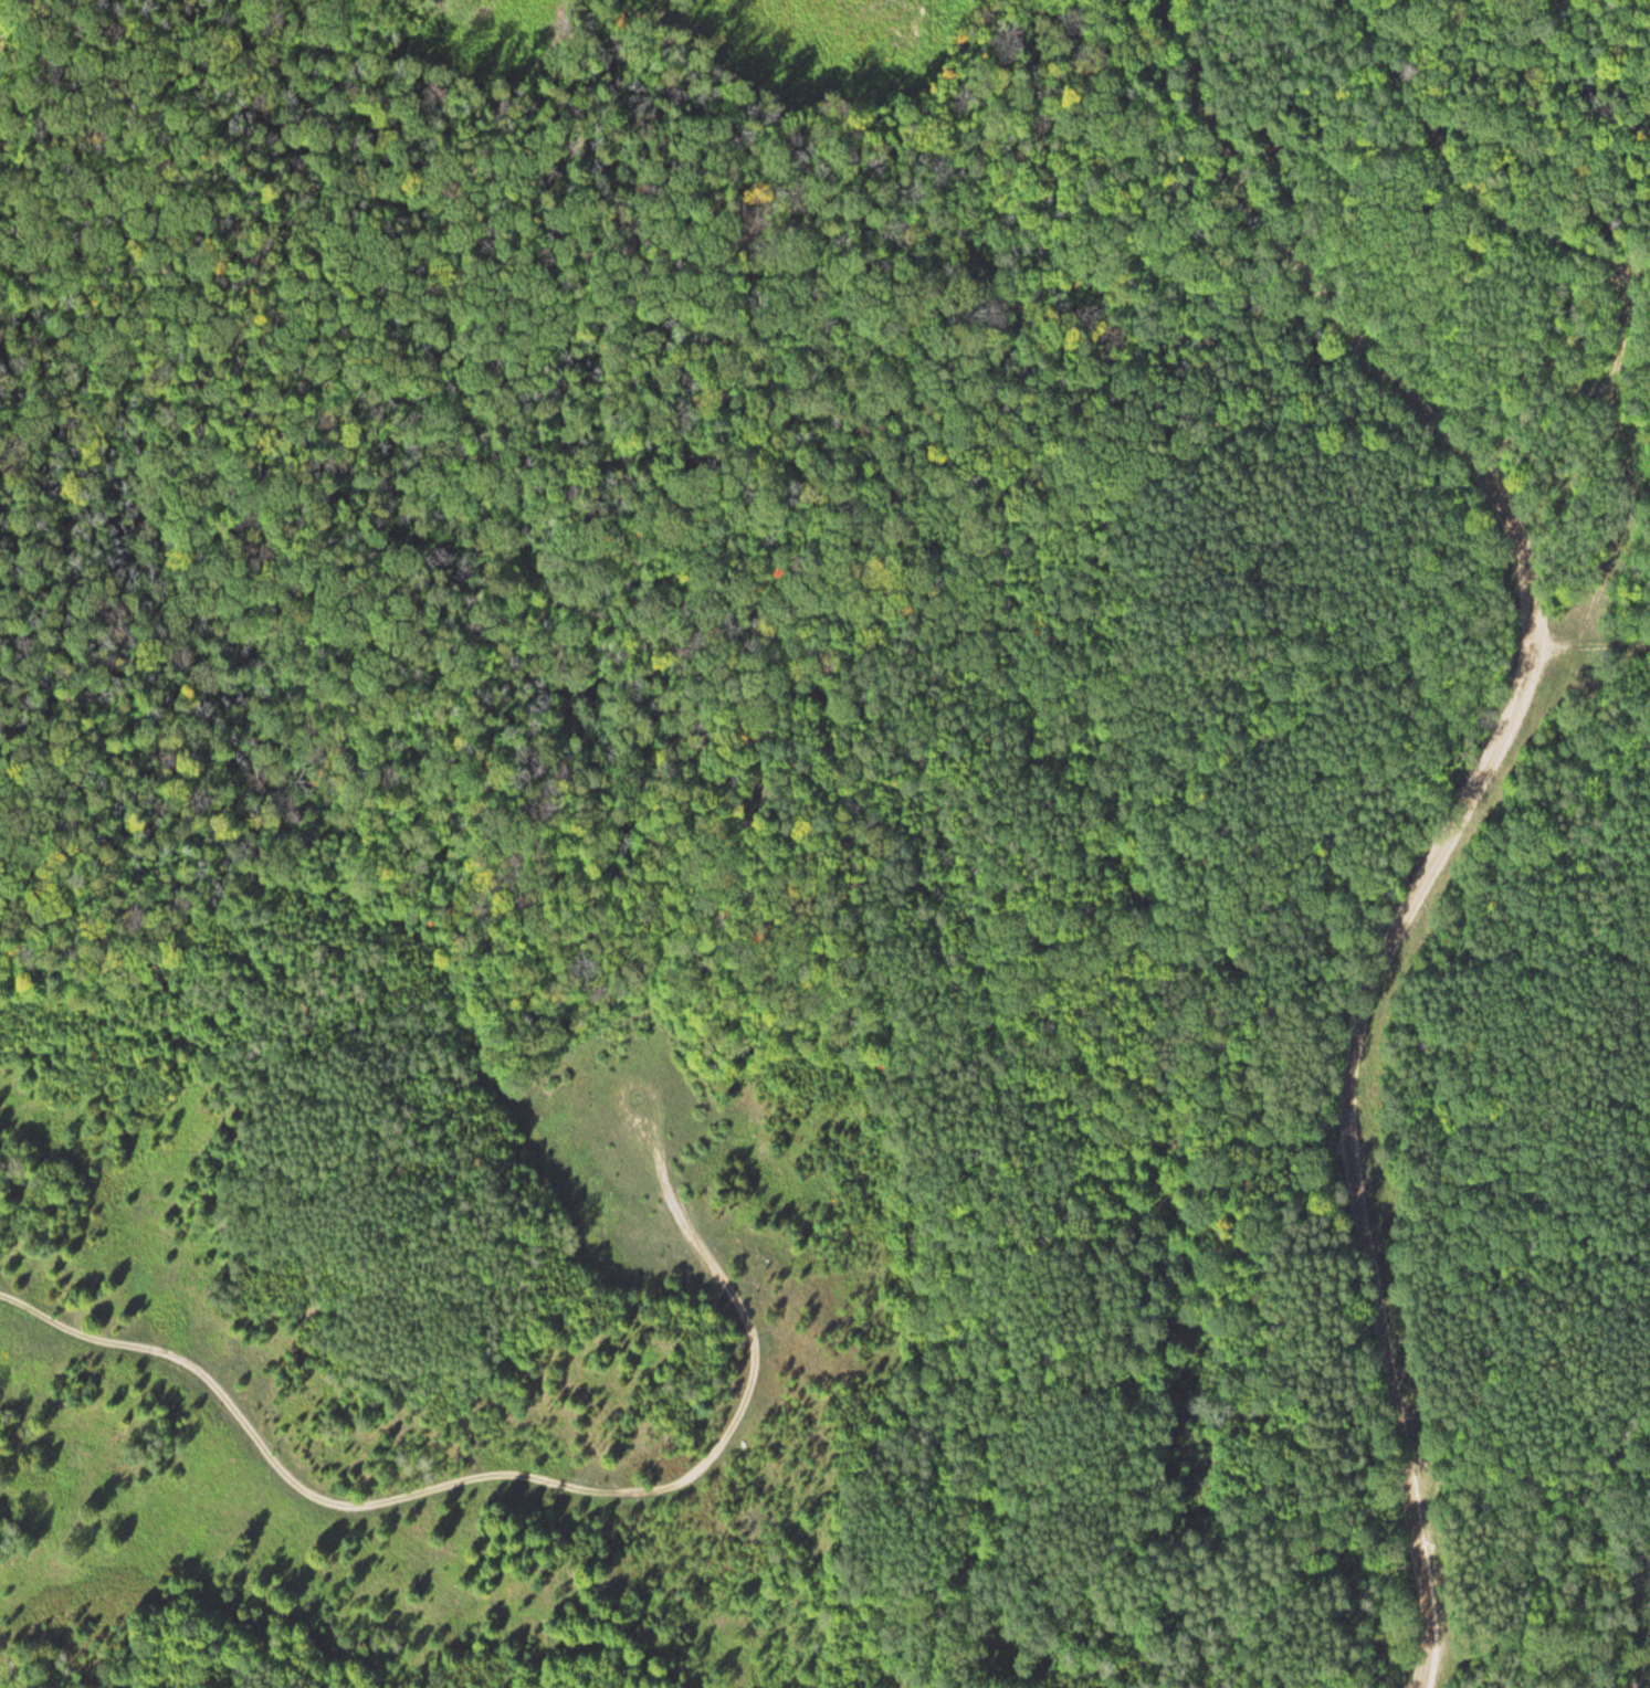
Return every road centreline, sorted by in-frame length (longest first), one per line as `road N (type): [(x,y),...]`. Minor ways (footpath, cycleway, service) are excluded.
road 1 (residential): [(1423,1687),(1429,1616),(1353,1167),(1353,1037),(1377,963),(1530,672),(1531,577),(1493,486),(1359,356),(1221,150),(1169,0)]
road 2 (track): [(0,1305),(108,1344),(193,1362),(299,1494),(372,1507),(487,1479),(659,1491),(734,1425),(759,1337),(672,1204)]

